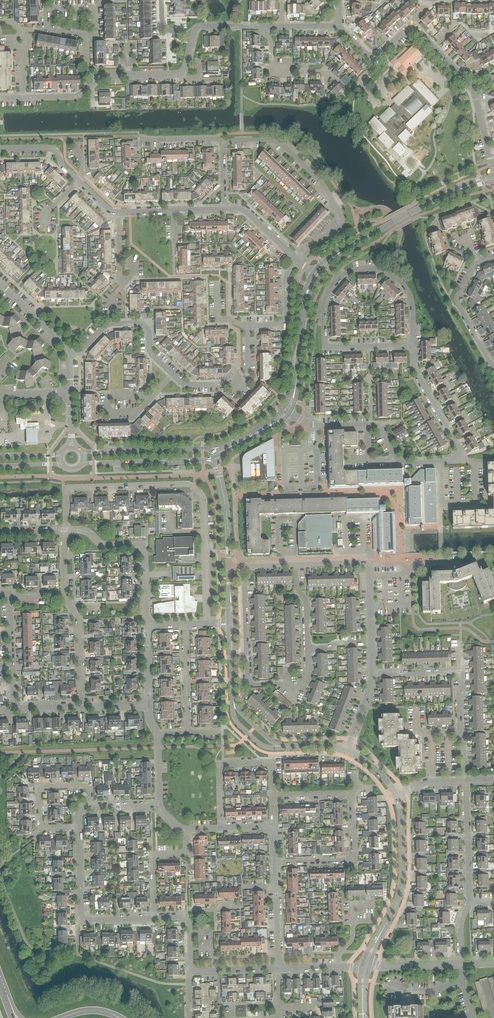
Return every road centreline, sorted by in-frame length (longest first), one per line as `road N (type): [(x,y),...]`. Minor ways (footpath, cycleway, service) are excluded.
road 1 (residential): [(291,412),(318,426),(375,426),(400,463),(458,461),(416,371),(414,345)]
road 2 (residential): [(208,623),(204,503),(191,485),(65,487),(66,531)]
road 3 (residential): [(173,375),(187,385),(240,384),(247,376),(248,331),(284,319),(287,277),(299,261)]
road 4 (residential): [(391,274),(363,268),(336,281),(324,304),(325,348),(414,345)]
road 5 (residential): [(299,261),(342,221),(322,183),(275,141),(226,145)]
road 6 (residential): [(251,566),(248,685),(305,684),(308,648)]
road 7 (residential): [(82,707),(13,709),(9,593),(0,594)]
road 8 (residential): [(462,963),(469,897),(466,781)]
road 9 (residential): [(82,707),(79,623),(66,597),(63,532)]
road 10 (residential): [(78,826),(83,918),(155,919)]
road 11 (residential): [(66,531),(87,533),(105,546),(144,546),(147,625)]
road 12 (residential): [(220,828),(220,763),(272,761),(274,795)]
road 13 (residential): [(460,733),(460,671),(373,674)]
road 14 (residential): [(69,355),(106,324),(139,323),(149,332),(151,353),(173,375)]
road 15 (residential): [(275,863),(354,860),(352,793)]
road 16 (residential): [(0,149),(54,149),(118,212)]
road 17 (residential): [(90,808),(87,786),(39,790),(42,827),(78,826)]
road 18 (tertiary): [(383,929),(401,880),(396,795)]
road 19 (tertiary): [(82,464),(215,457)]
road 20 (tertiary): [(212,448),(82,452)]
road 21 (residential): [(94,81),(179,72),(192,36)]
road 22 (residential): [(155,919),(153,854),(186,852),(185,829)]
road 23 (residential): [(477,262),(457,300),(493,367)]

